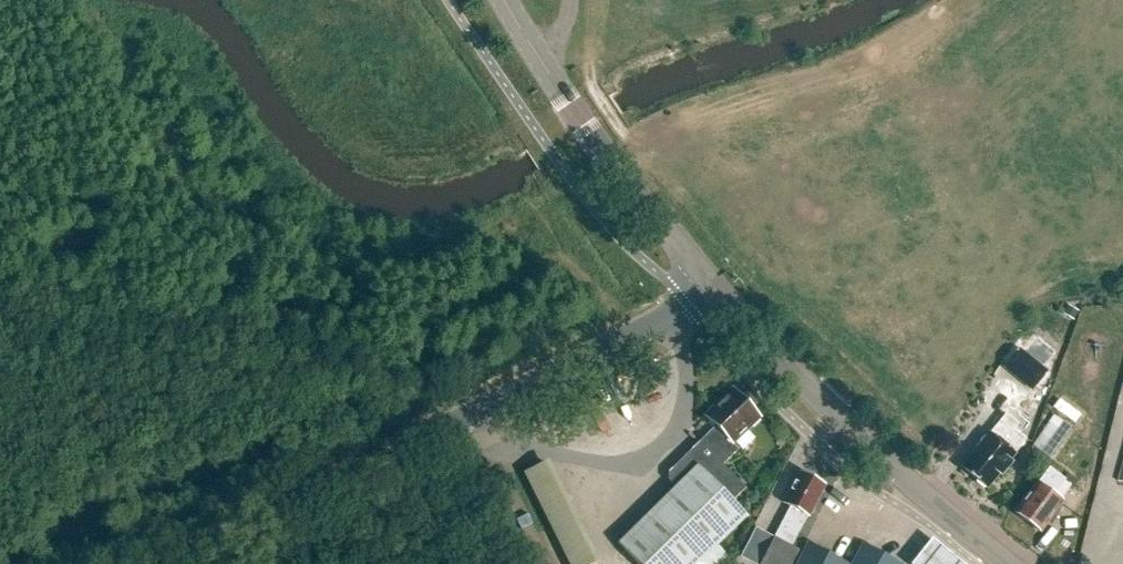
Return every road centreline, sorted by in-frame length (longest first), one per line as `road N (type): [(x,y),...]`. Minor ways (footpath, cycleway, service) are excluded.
road 1 (tertiary): [(166,563),(392,462),(714,293)]
road 2 (secondary): [(1005,563),(714,293)]
road 3 (secondary): [(714,293),(569,110),(498,0)]
road 4 (track): [(545,563),(474,414)]

